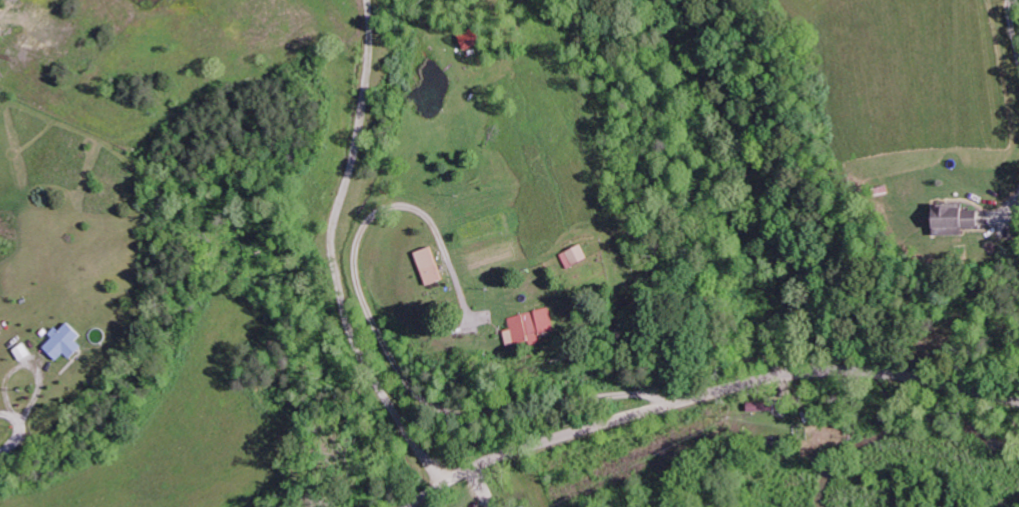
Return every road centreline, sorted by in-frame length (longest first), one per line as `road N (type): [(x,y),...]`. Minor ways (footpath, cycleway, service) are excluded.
road 1 (residential): [(706,396),(446,412),(405,374),(365,301),(356,253),(373,217),(400,205),(430,218),(473,322)]
road 2 (residential): [(403,506),(572,433),(706,396)]
road 3 (residential): [(1018,386),(849,367),(706,396)]

